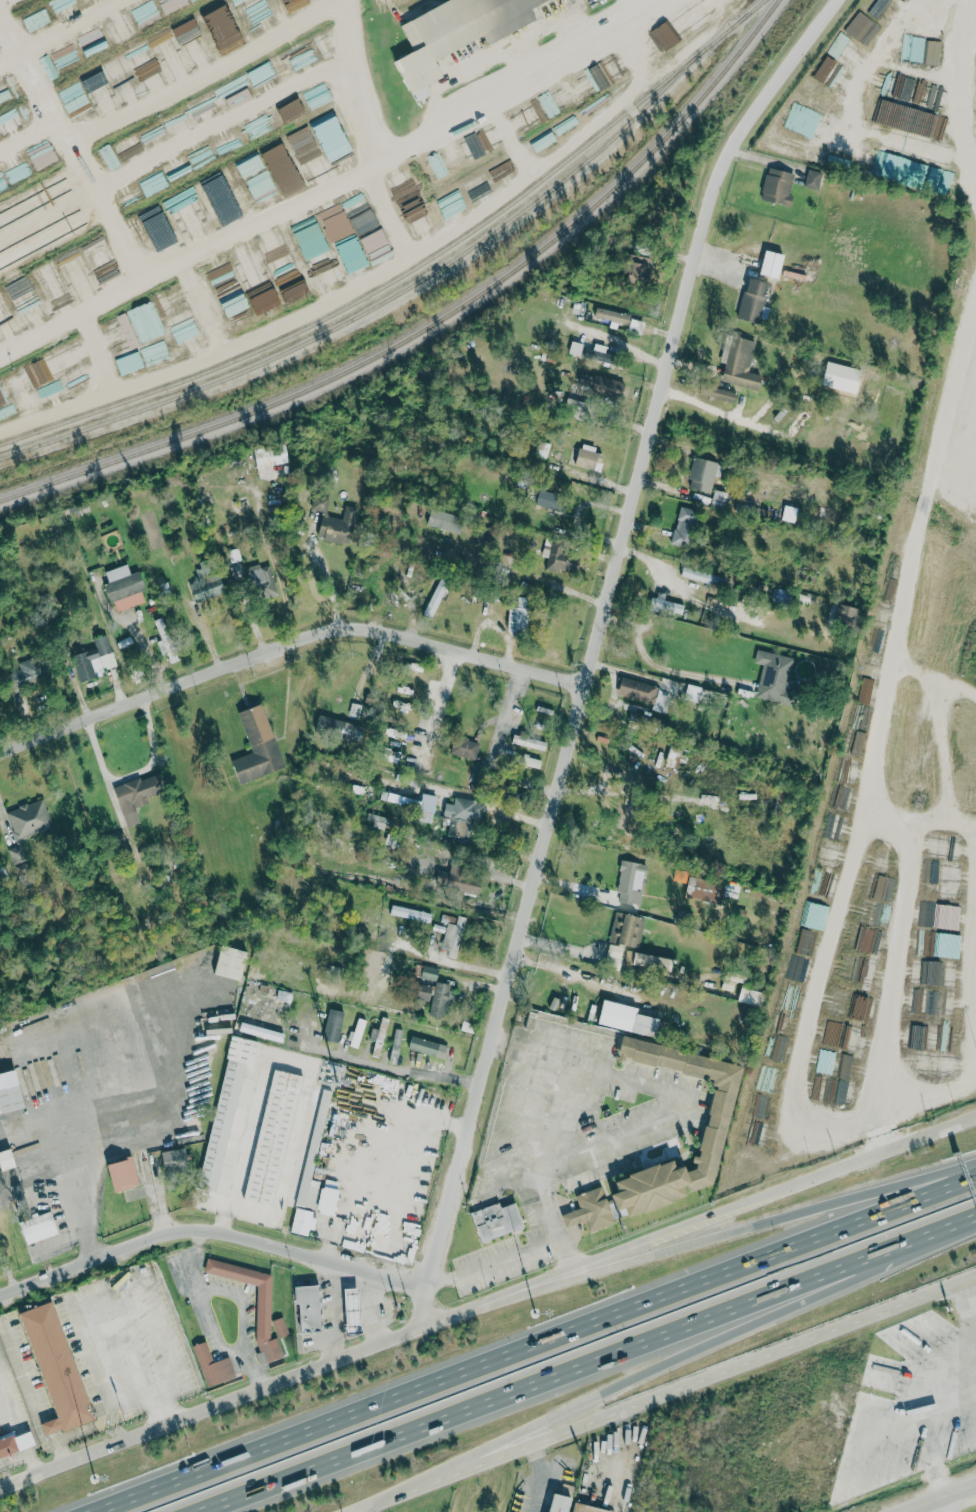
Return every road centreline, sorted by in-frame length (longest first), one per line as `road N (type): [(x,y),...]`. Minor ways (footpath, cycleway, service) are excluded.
road 1 (residential): [(427,1279),(590,686),(717,177),(838,0)]
road 2 (primary): [(975,1125),(0,1491)]
road 3 (motorway): [(975,1184),(98,1511)]
road 4 (motorway): [(211,1511),(975,1219)]
road 5 (primary): [(362,1511),(975,1281)]
road 6 (residential): [(0,758),(333,632),(375,632),(590,686)]
road 7 (motorway): [(439,1486),(622,1387),(975,1224)]
road 8 (residential): [(0,1294),(196,1227),(427,1279)]
road 9 (motorway): [(975,1162),(580,1271)]
road 10 (track): [(884,1158),(870,1117),(917,830),(975,809)]
road 11 (track): [(975,345),(913,624),(917,659),(975,695)]
road 12 (track): [(953,0),(963,122),(975,158)]

